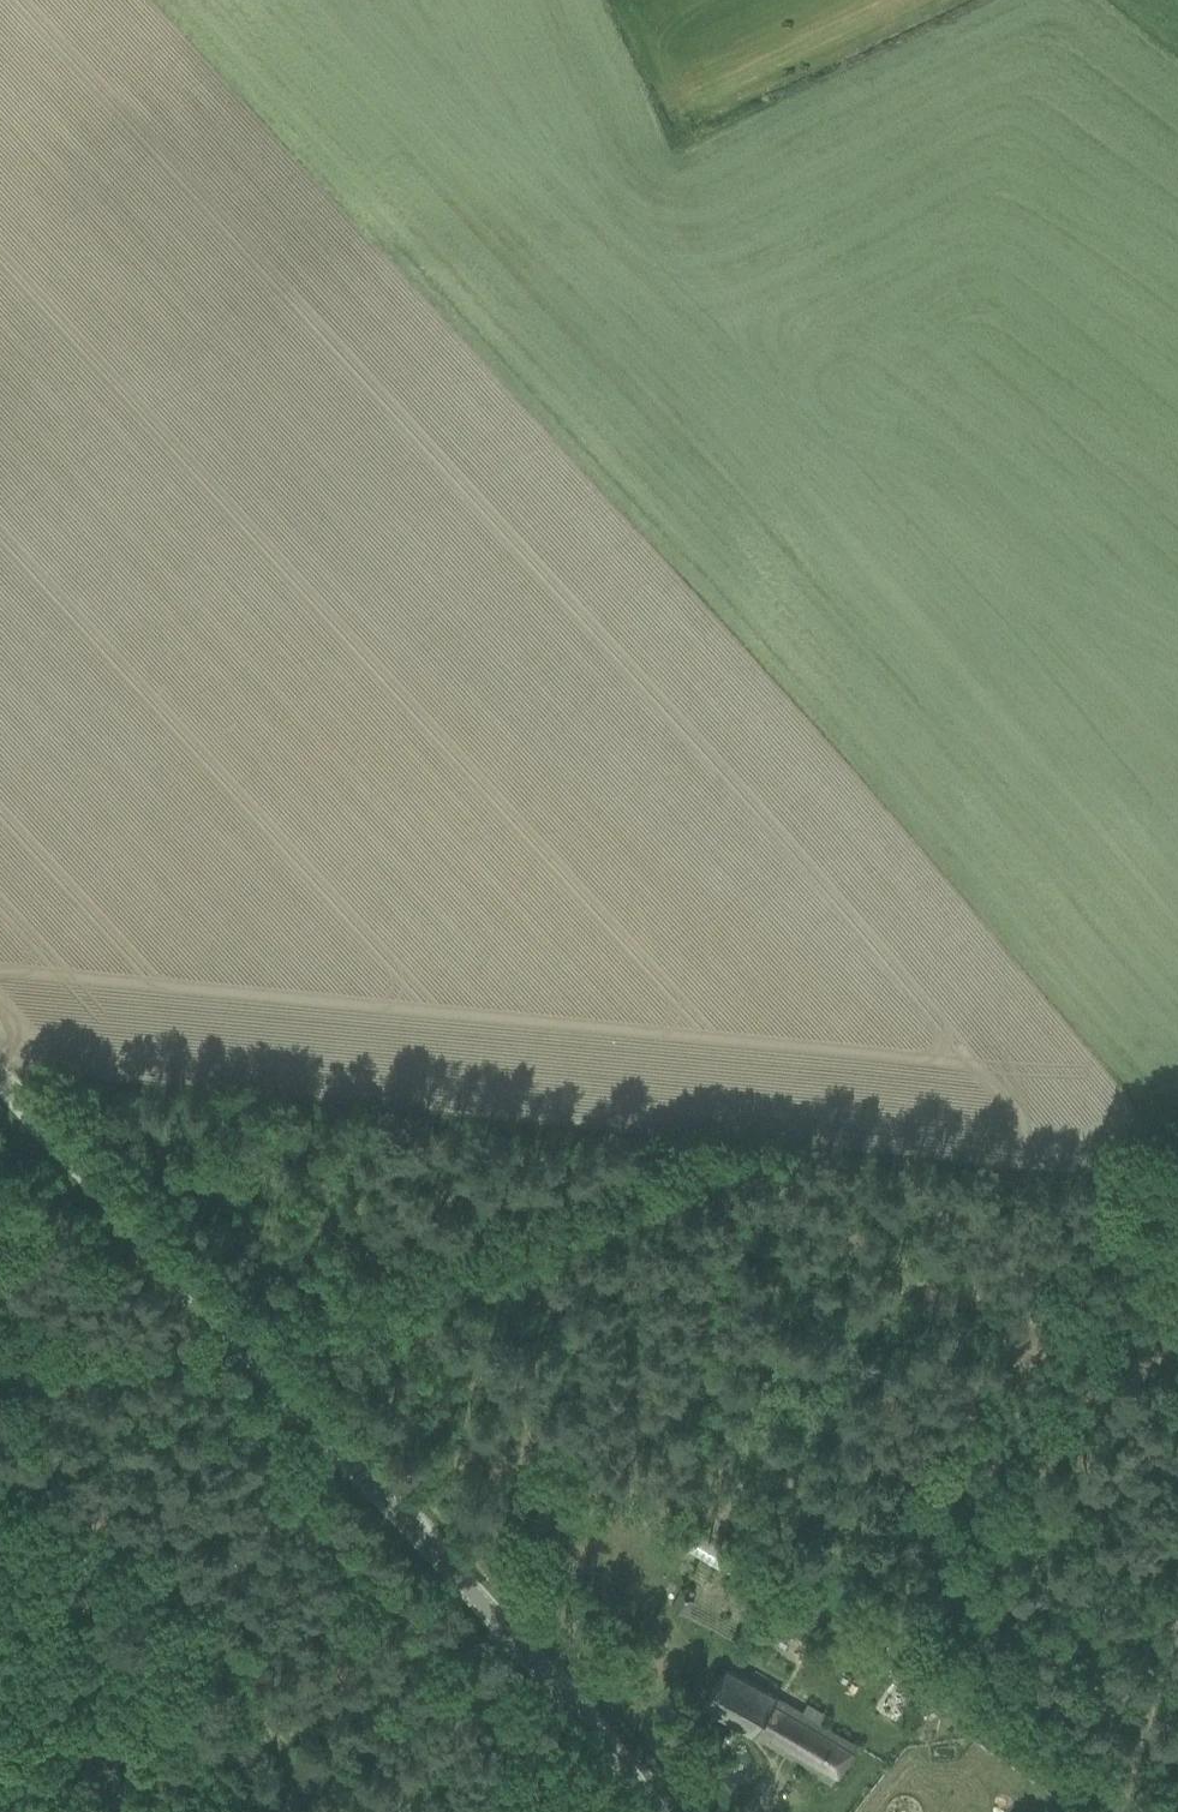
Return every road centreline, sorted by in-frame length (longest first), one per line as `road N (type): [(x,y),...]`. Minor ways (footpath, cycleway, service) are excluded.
road 1 (tertiary): [(656,1811),(414,1528),(0,1077)]

